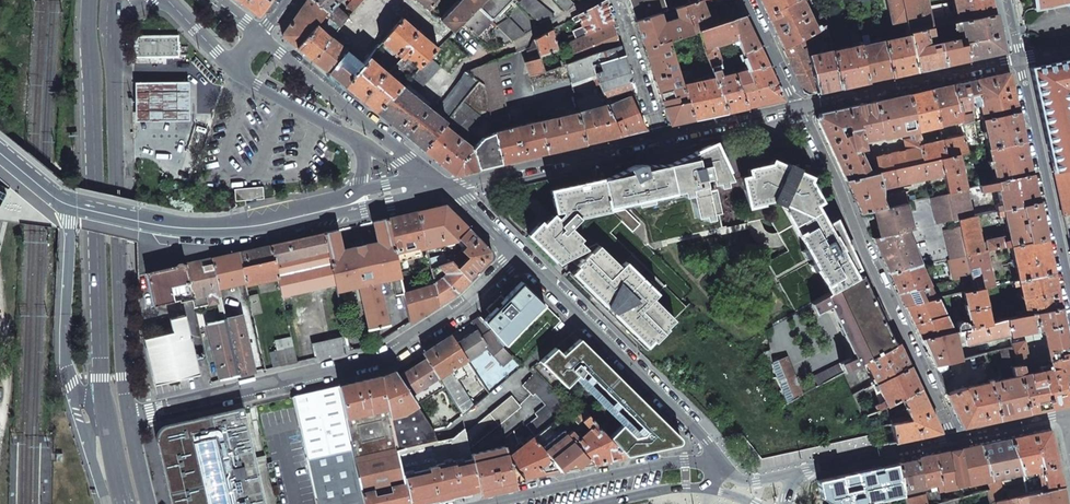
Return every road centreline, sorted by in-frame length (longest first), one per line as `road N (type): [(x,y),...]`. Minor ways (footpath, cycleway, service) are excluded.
road 1 (residential): [(523,258),(470,303),(377,361),(129,417)]
road 2 (secondary): [(93,0),(106,413)]
road 3 (secondary): [(129,417),(110,16)]
road 4 (residential): [(444,187),(800,108)]
road 5 (residential): [(800,108),(954,436)]
road 6 (residential): [(720,465),(523,258)]
road 7 (secondary): [(68,203),(183,229),(329,211)]
road 8 (residential): [(1019,61),(1069,293)]
road 9 (residential): [(444,187),(261,37)]
road 10 (residential): [(720,465),(665,464),(491,503)]
road 11 (secondary): [(68,203),(64,352),(74,382),(106,413)]
road 12 (residential): [(800,108),(1019,61)]
road 13 (residential): [(954,436),(802,471)]
road 14 (secondary): [(236,68),(354,138)]
road 15 (residential): [(747,0),(800,108)]

